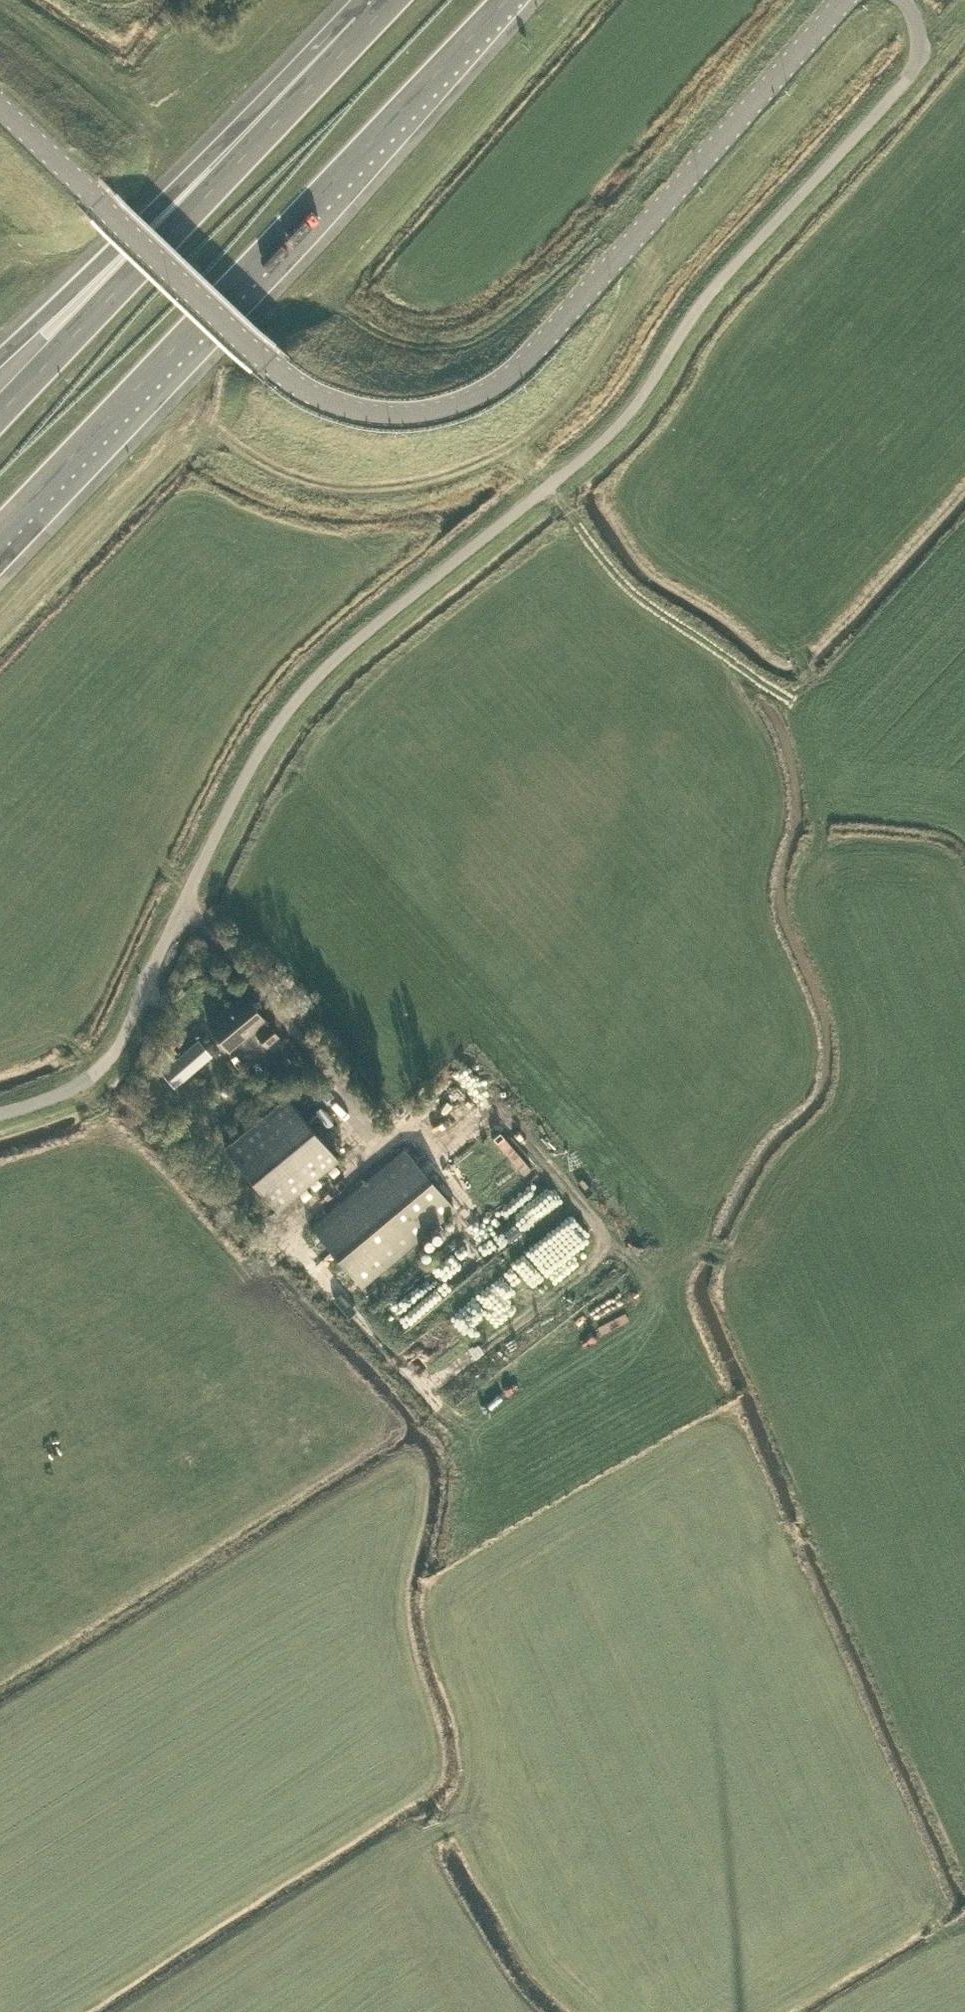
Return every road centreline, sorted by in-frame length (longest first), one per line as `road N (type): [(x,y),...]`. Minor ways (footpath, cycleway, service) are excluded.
road 1 (unclassified): [(0,1115),(79,1084),(108,1060),(246,774),(310,685),(619,424),(716,285),(914,69),(922,42),(903,0)]
road 2 (tertiary): [(0,106),(292,382),(349,409),(420,414),(457,404),(526,361),(844,0)]
road 3 (trunk): [(99,423),(504,0)]
road 4 (motorway): [(367,24),(0,355)]
road 5 (trunk): [(367,24),(41,368)]
road 6 (motorway): [(0,527),(99,423)]

